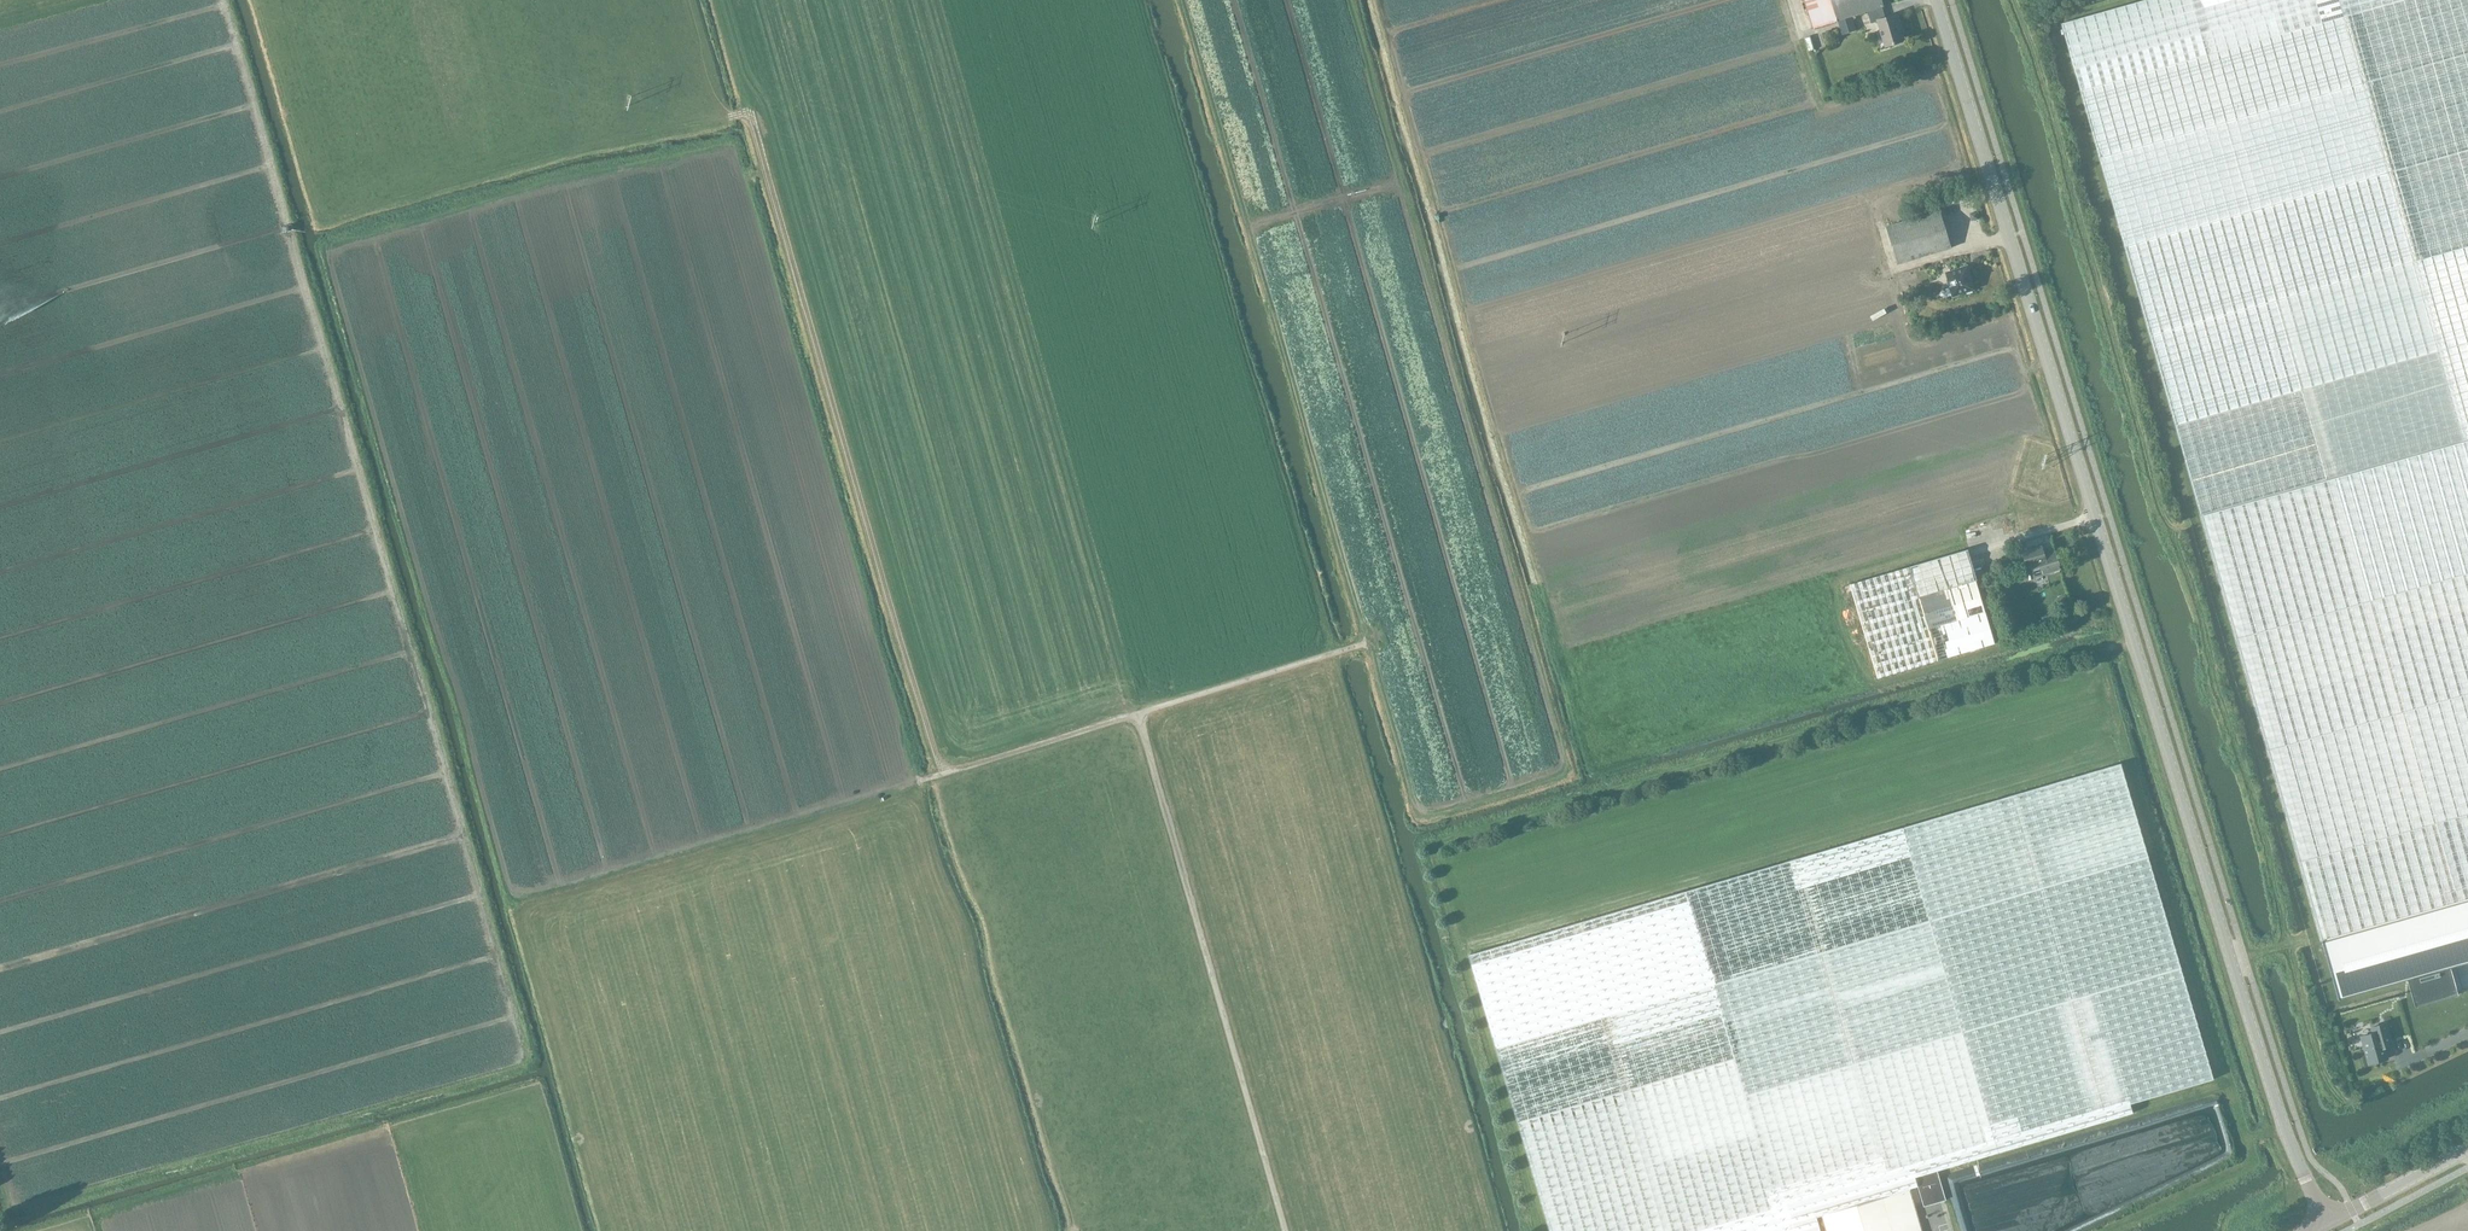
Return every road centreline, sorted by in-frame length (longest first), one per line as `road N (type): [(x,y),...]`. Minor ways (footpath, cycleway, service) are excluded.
road 1 (unclassified): [(2325,1225),(2291,1144),(2204,871),(1937,0)]
road 2 (tertiary): [(2325,1225),(2467,1150)]

